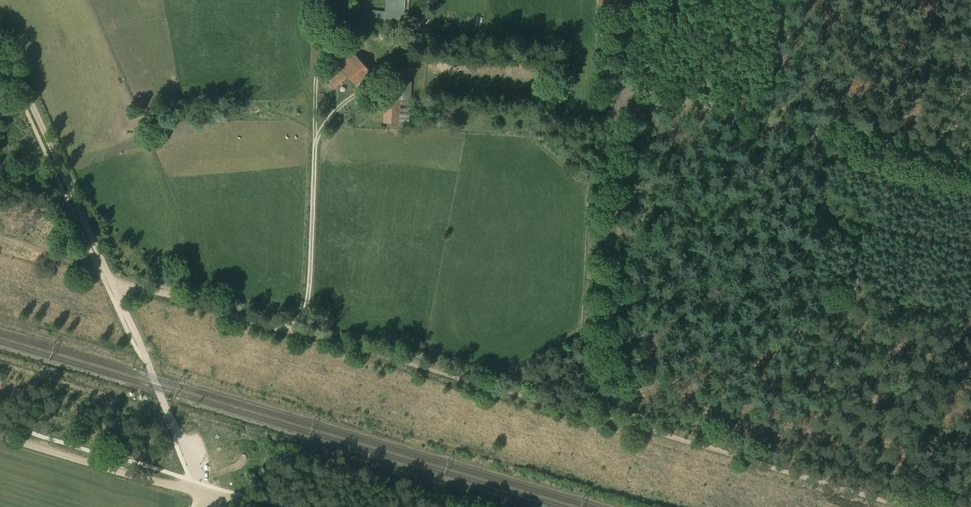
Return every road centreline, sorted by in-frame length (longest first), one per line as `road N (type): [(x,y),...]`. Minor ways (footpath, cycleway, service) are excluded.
road 1 (track): [(584,412),(113,285)]
road 2 (track): [(619,87),(970,171)]
road 3 (track): [(904,506),(584,412)]
road 4 (track): [(584,412),(605,366),(619,87)]
road 5 (track): [(0,37),(113,285)]
road 6 (track): [(315,77),(308,295),(283,330)]
road 7 (track): [(205,496),(0,436)]

